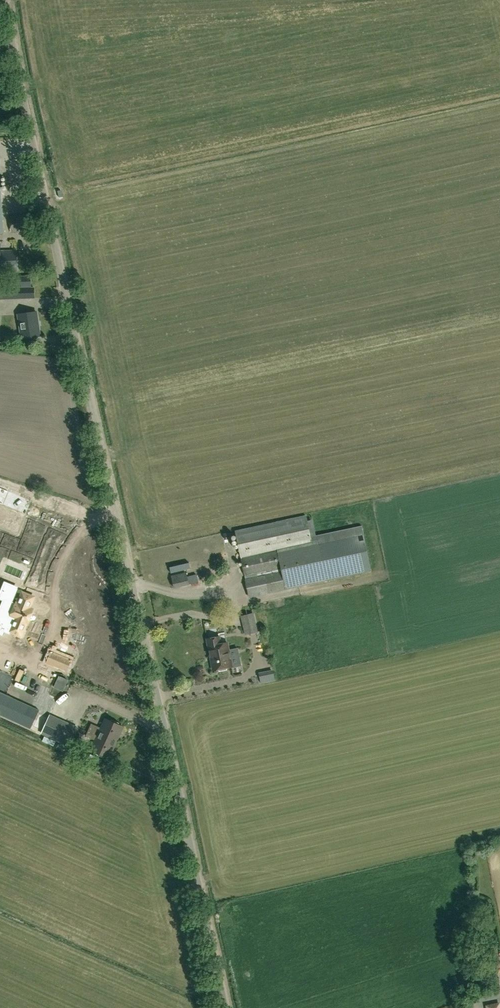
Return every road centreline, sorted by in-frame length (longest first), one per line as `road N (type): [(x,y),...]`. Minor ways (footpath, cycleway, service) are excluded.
road 1 (unclassified): [(225,1007),(6,0)]

